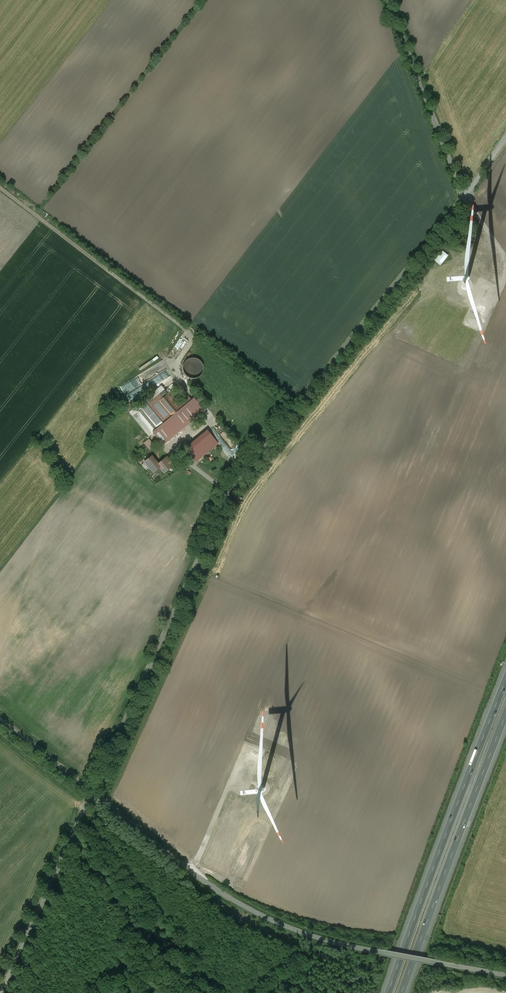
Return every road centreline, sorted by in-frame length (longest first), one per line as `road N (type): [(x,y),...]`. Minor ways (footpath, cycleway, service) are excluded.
road 1 (unclassified): [(465,195),(231,489),(92,792)]
road 2 (unclassified): [(92,792),(204,880),(272,919),(350,946),(505,975)]
road 3 (motorway): [(505,679),(390,992)]
road 4 (track): [(0,187),(187,330),(193,337),(179,369),(204,404)]
road 5 (motorway): [(402,992),(505,715)]
road 6 (unclassified): [(4,992),(92,792)]
road 7 (unclassified): [(390,0),(465,195)]
road 8 (track): [(192,870),(246,745)]

